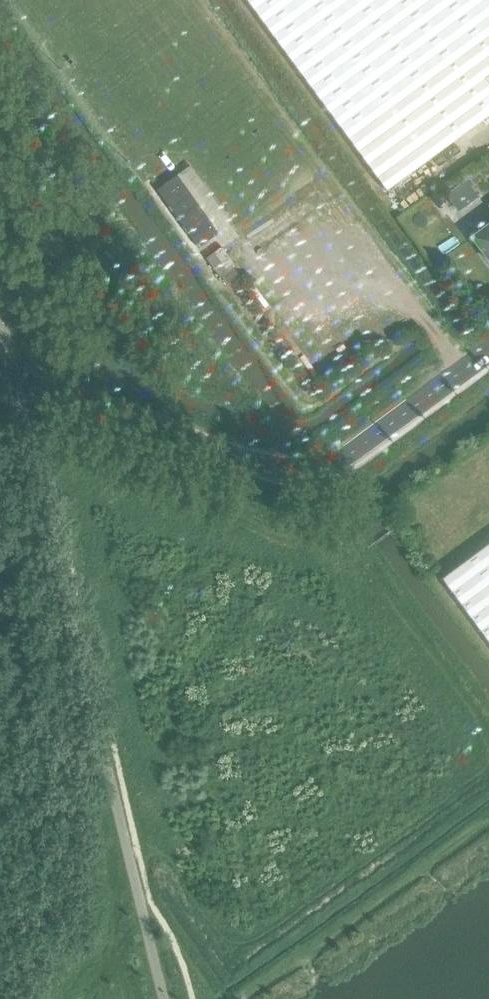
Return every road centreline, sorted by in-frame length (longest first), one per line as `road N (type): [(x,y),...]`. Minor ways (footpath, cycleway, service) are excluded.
road 1 (tertiary): [(488,350),(334,465),(310,474),(280,473),(0,366)]

